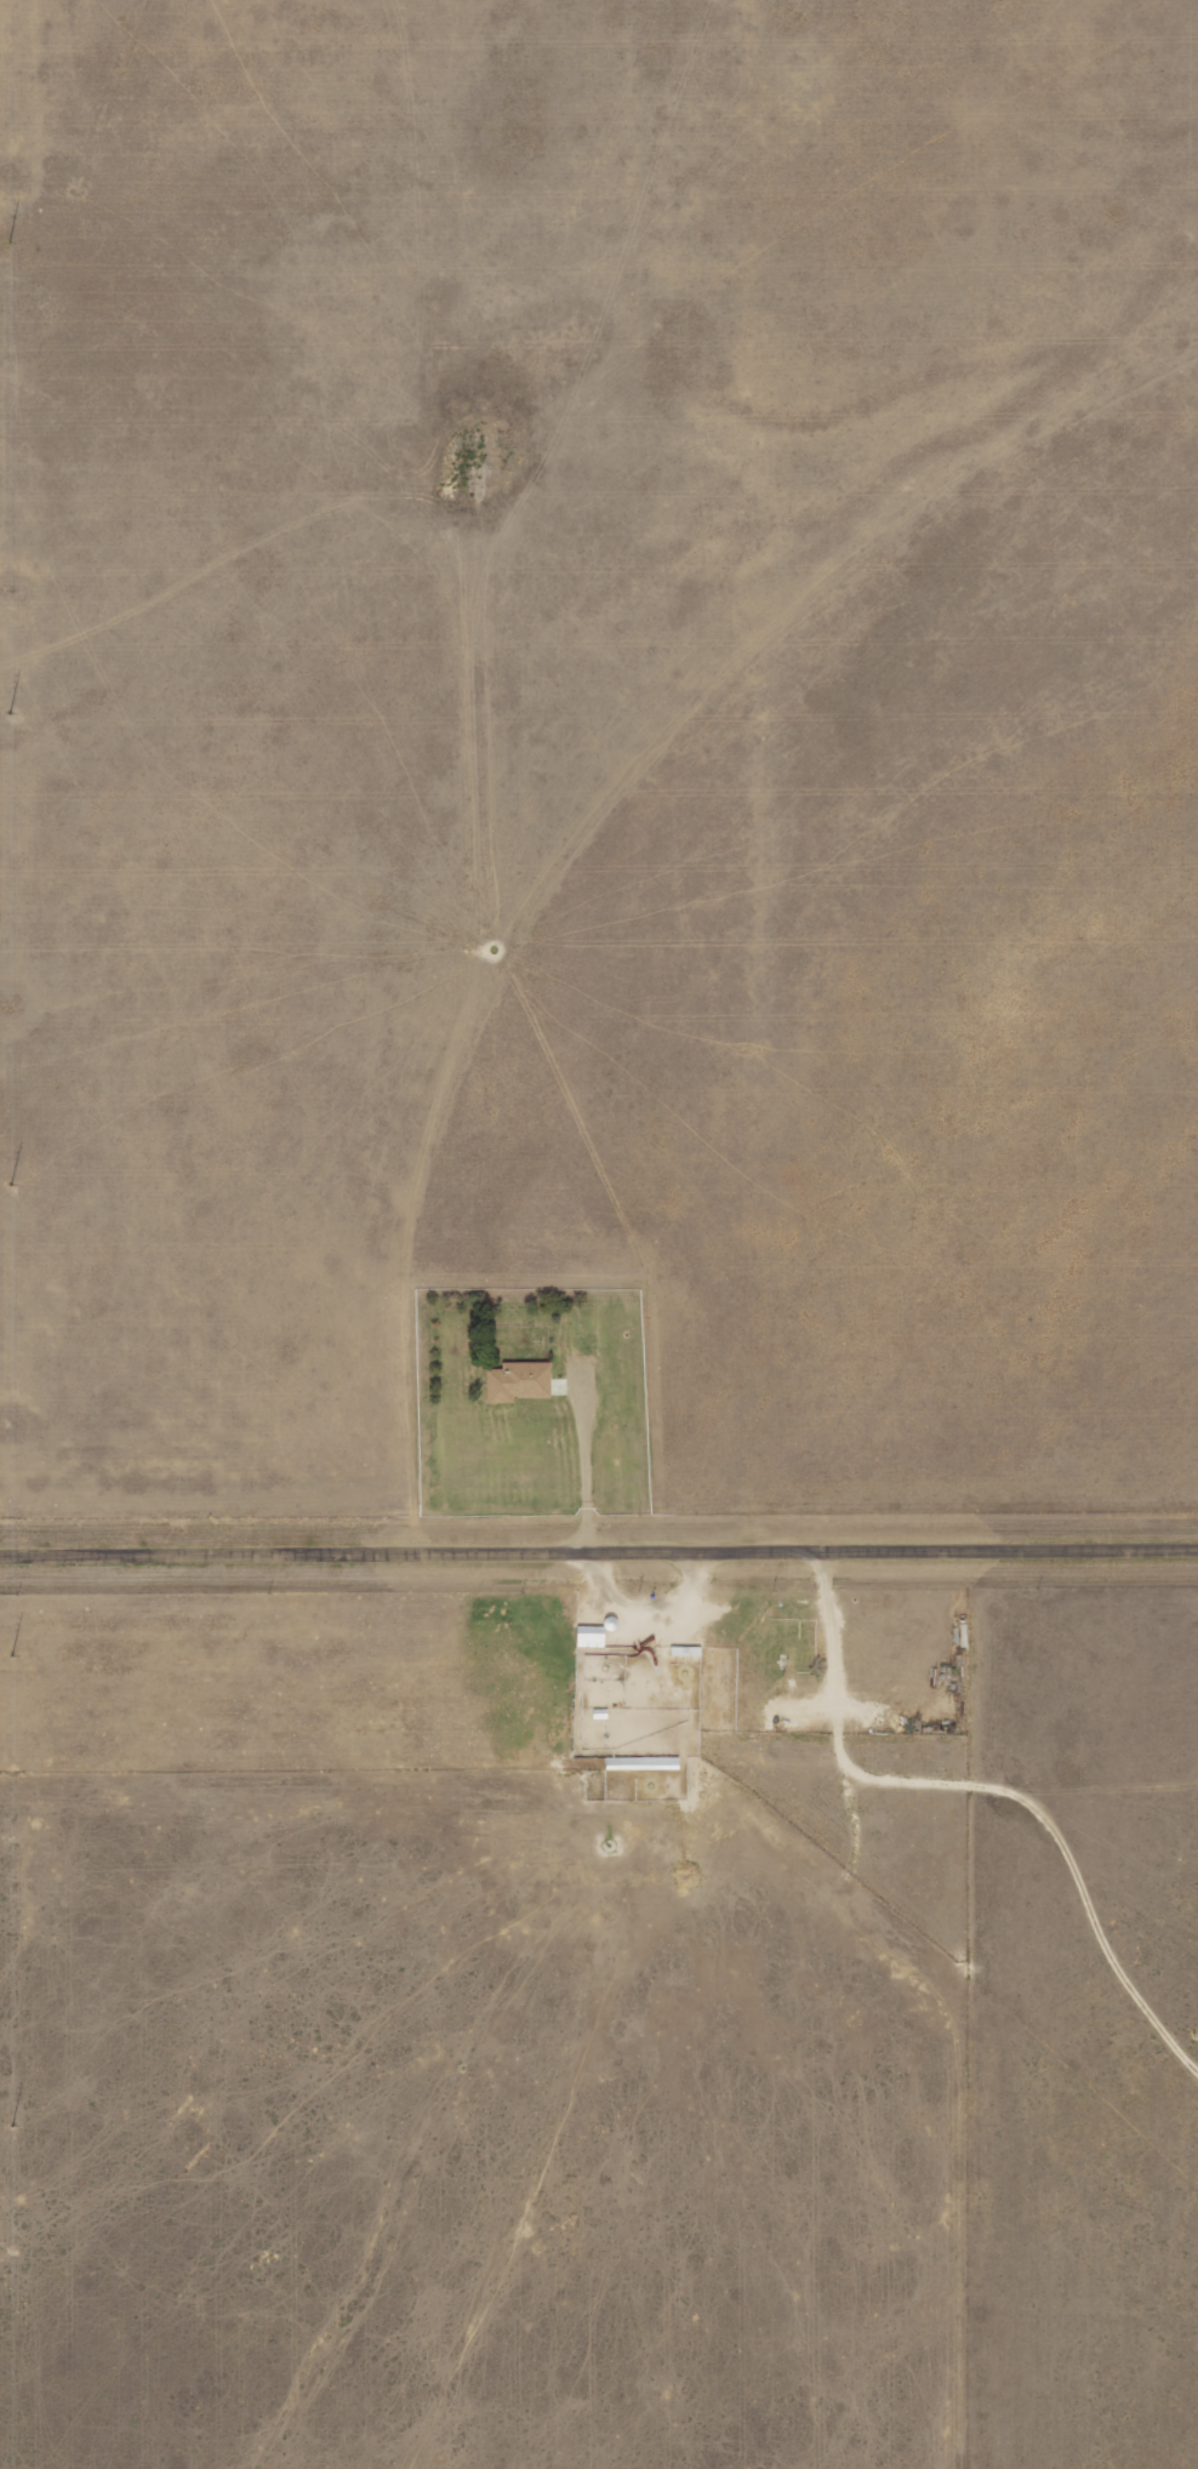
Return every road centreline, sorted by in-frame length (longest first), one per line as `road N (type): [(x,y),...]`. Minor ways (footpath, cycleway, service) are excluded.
road 1 (residential): [(1197,1545),(0,1553)]

